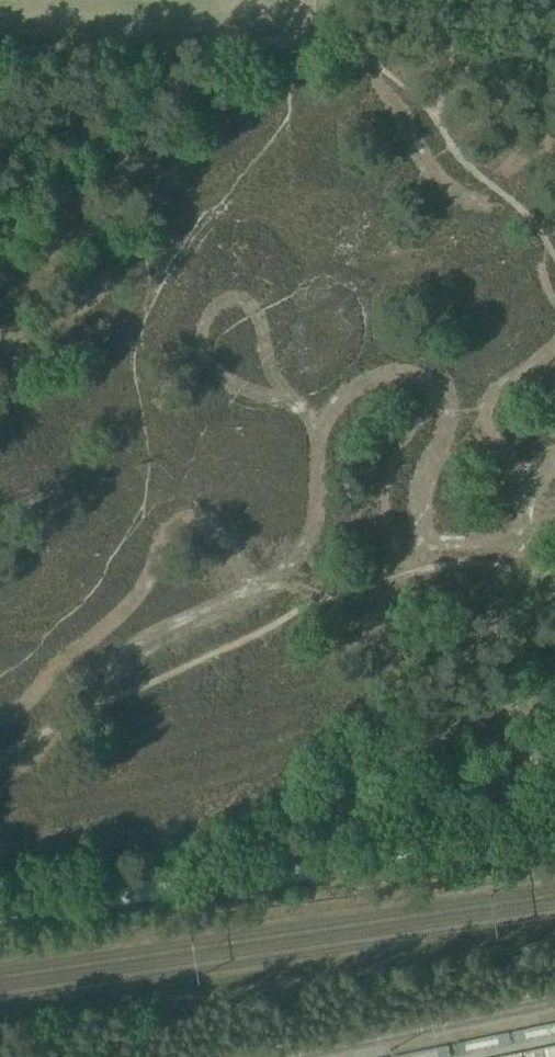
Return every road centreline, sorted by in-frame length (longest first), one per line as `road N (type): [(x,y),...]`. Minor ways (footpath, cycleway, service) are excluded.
road 1 (track): [(0,763),(259,629),(384,580)]
road 2 (track): [(359,47),(0,54)]
road 3 (track): [(384,580),(554,576)]

